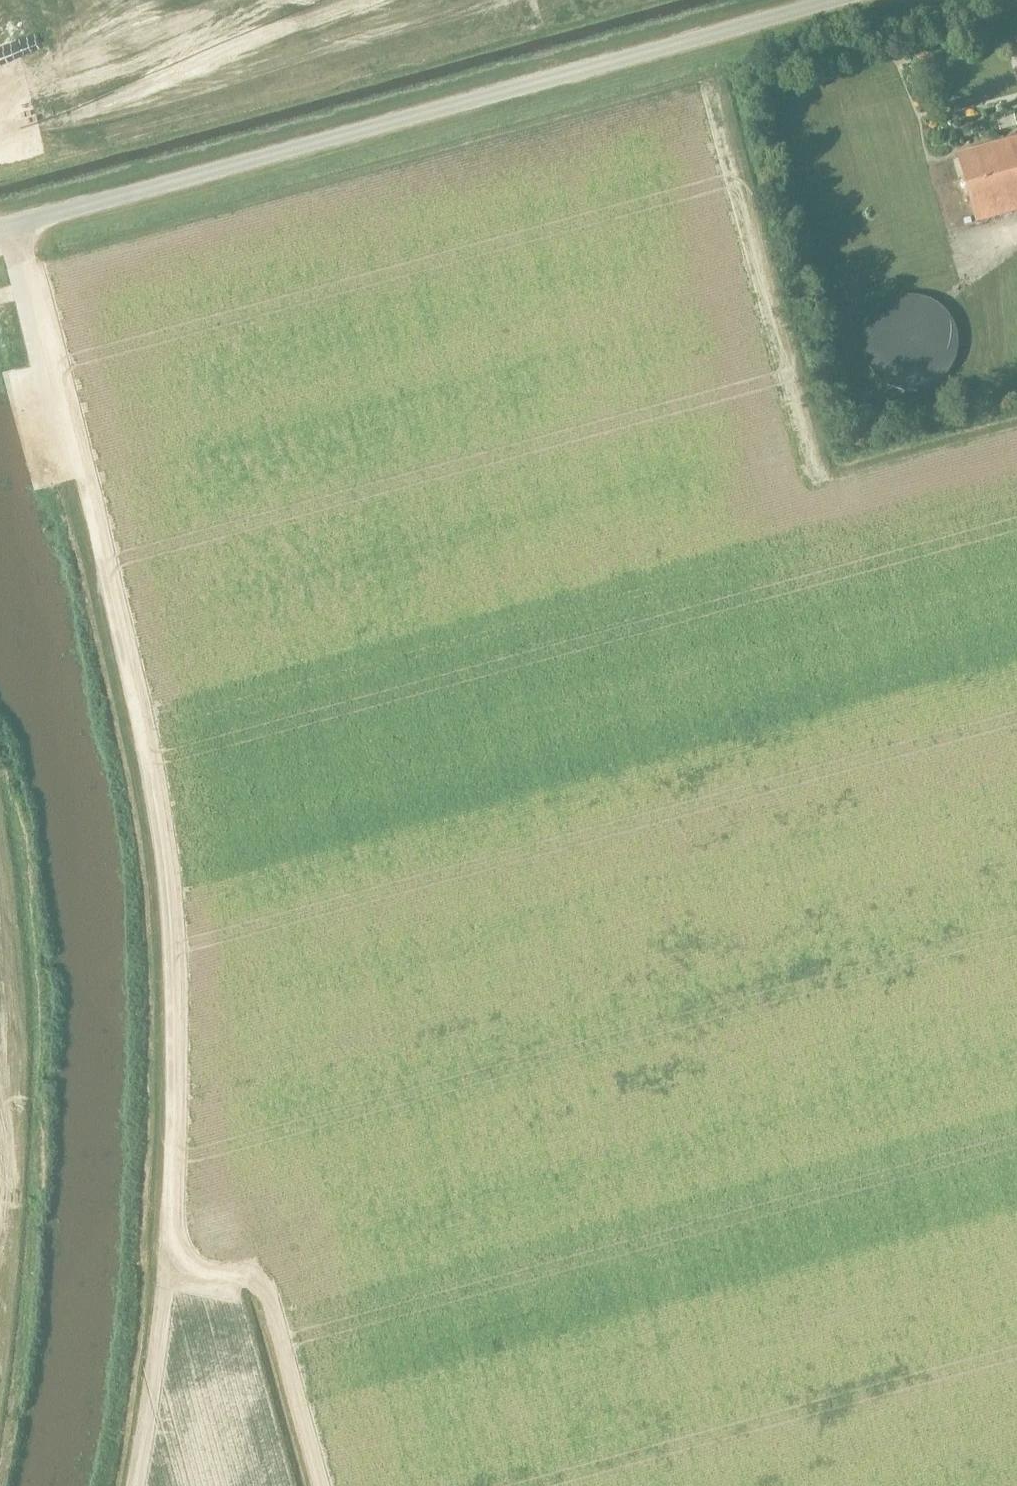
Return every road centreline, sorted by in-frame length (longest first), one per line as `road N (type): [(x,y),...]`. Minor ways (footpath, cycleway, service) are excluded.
road 1 (unclassified): [(0,229),(834,0)]

